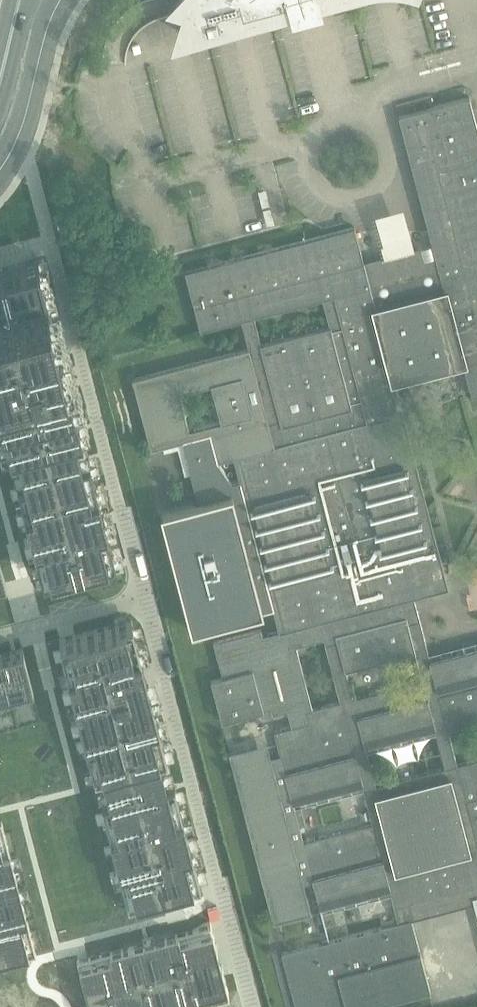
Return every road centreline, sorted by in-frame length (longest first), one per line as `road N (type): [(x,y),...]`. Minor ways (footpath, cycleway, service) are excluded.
road 1 (residential): [(140,602),(0,637)]

